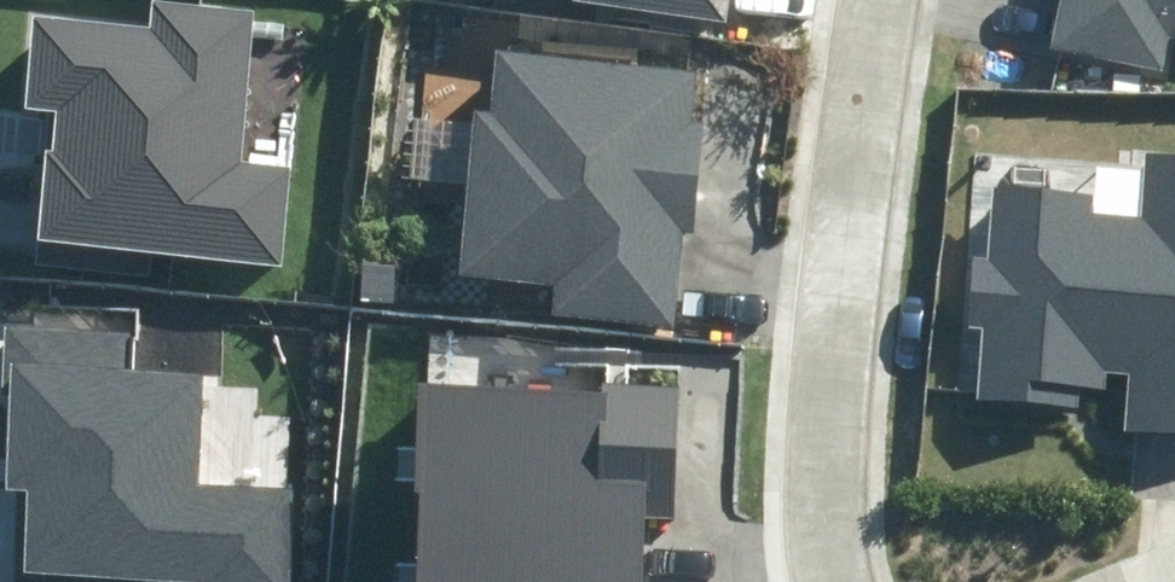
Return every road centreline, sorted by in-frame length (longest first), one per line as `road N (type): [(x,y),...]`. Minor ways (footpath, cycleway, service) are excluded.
road 1 (residential): [(837,581),(822,490),(885,0)]

